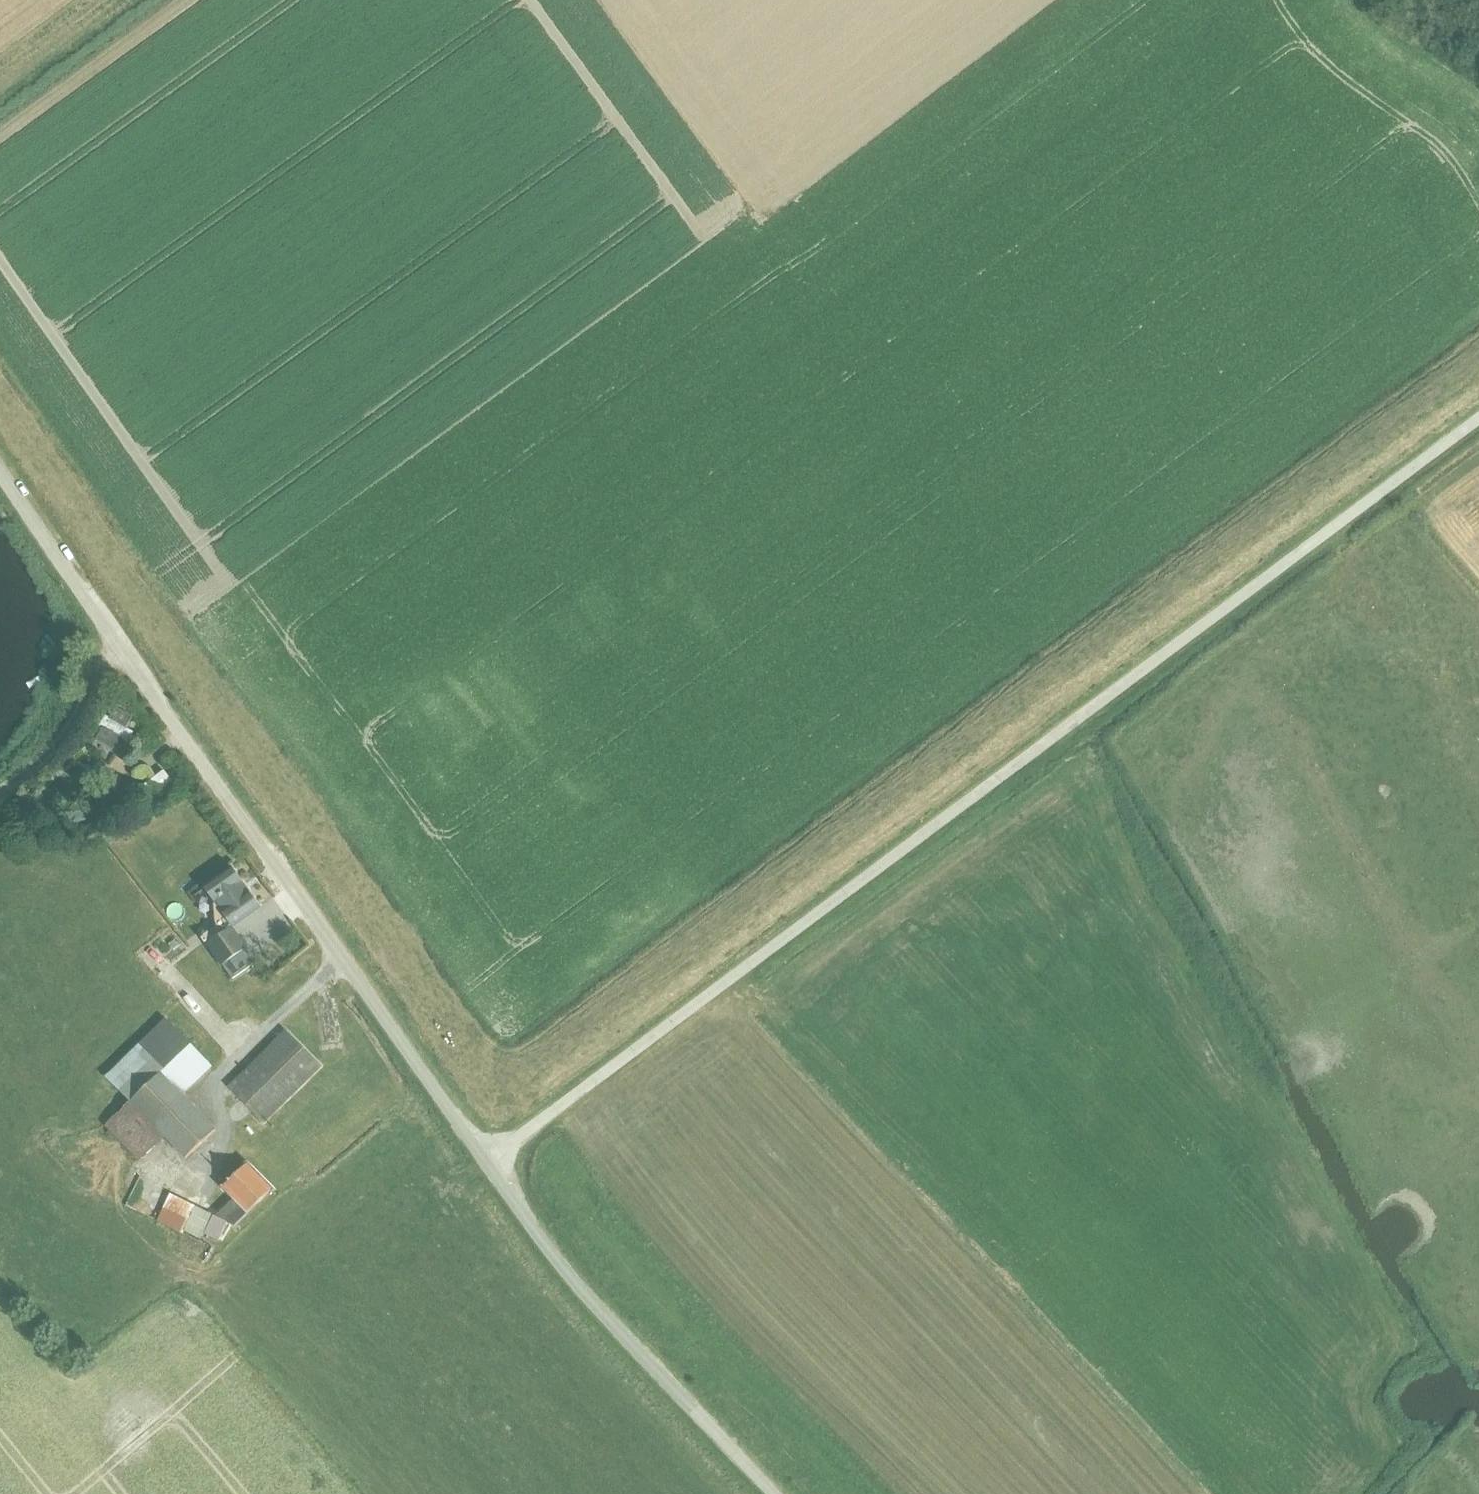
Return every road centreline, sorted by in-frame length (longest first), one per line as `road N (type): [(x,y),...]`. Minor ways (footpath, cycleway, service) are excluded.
road 1 (unclassified): [(1478,420),(486,1163)]
road 2 (unclassified): [(0,472),(486,1163)]
road 3 (unclassified): [(774,1493),(562,1266),(486,1163)]

